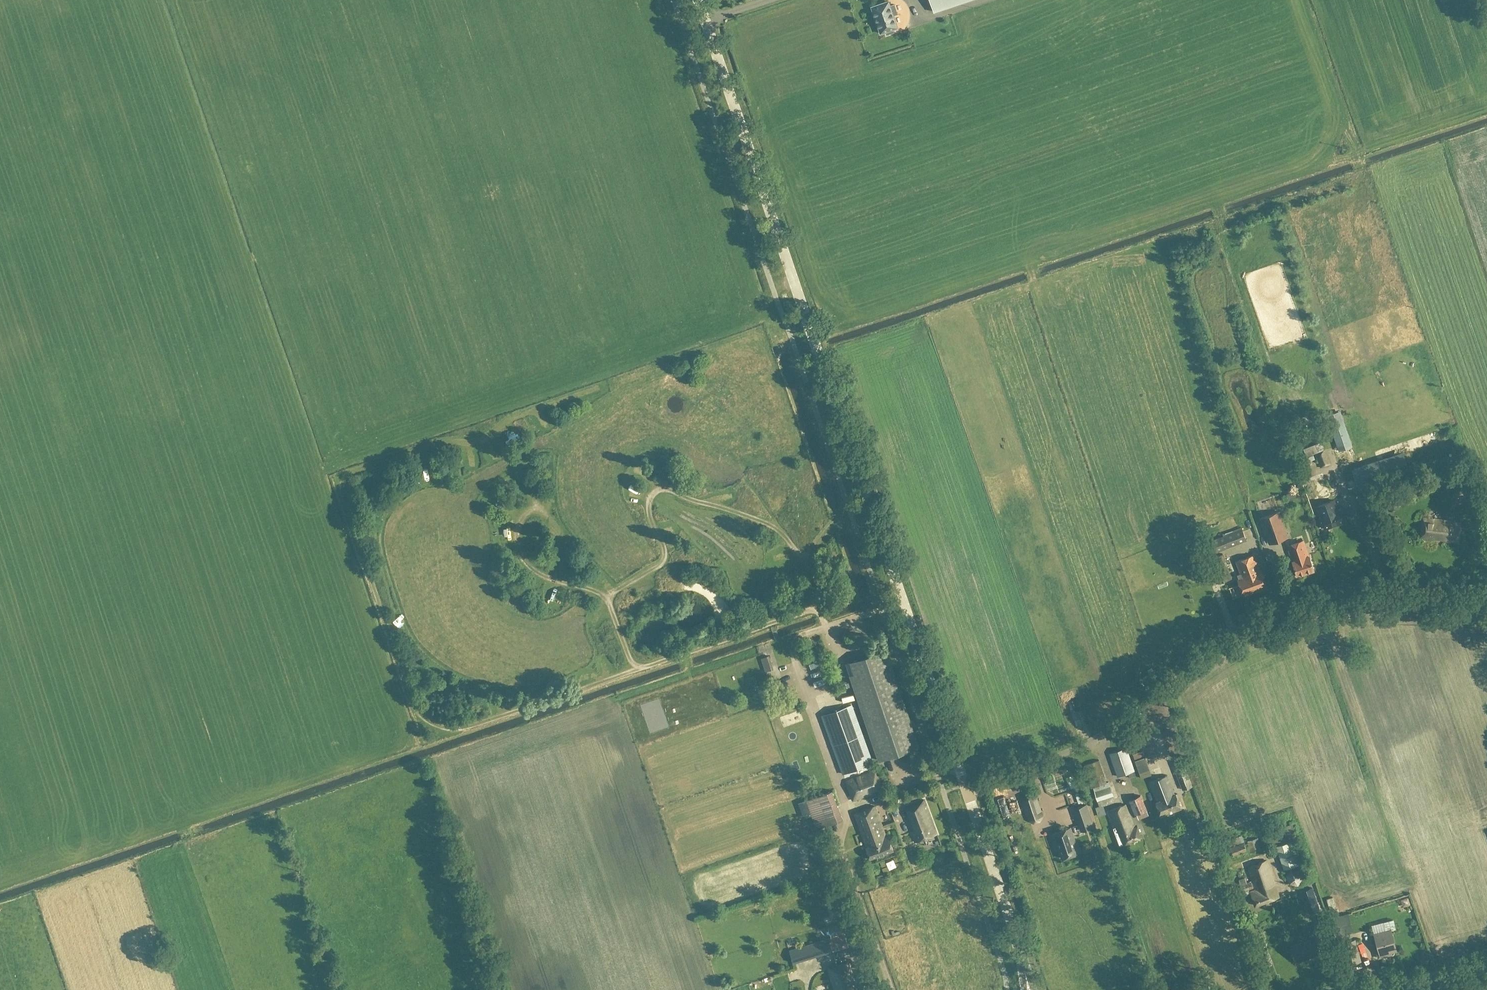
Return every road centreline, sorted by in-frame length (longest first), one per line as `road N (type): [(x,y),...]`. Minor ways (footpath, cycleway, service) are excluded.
road 1 (tertiary): [(964,787),(694,0)]
road 2 (unclassified): [(1486,598),(1346,597),(1257,623),(1088,745),(1000,778)]
road 3 (tertiary): [(1029,989),(964,787)]

